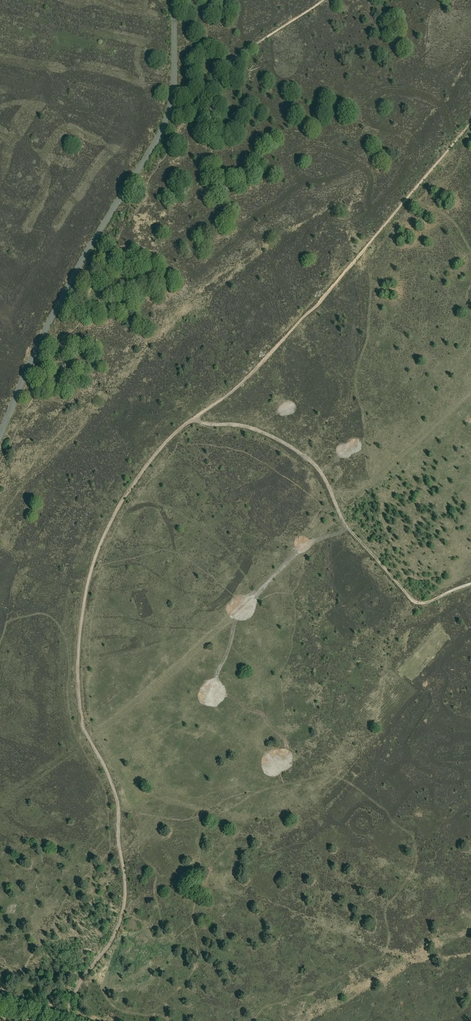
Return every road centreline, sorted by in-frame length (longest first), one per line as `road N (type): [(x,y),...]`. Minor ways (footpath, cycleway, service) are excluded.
road 1 (unclassified): [(0,436),(67,288),(166,122),(174,0)]

